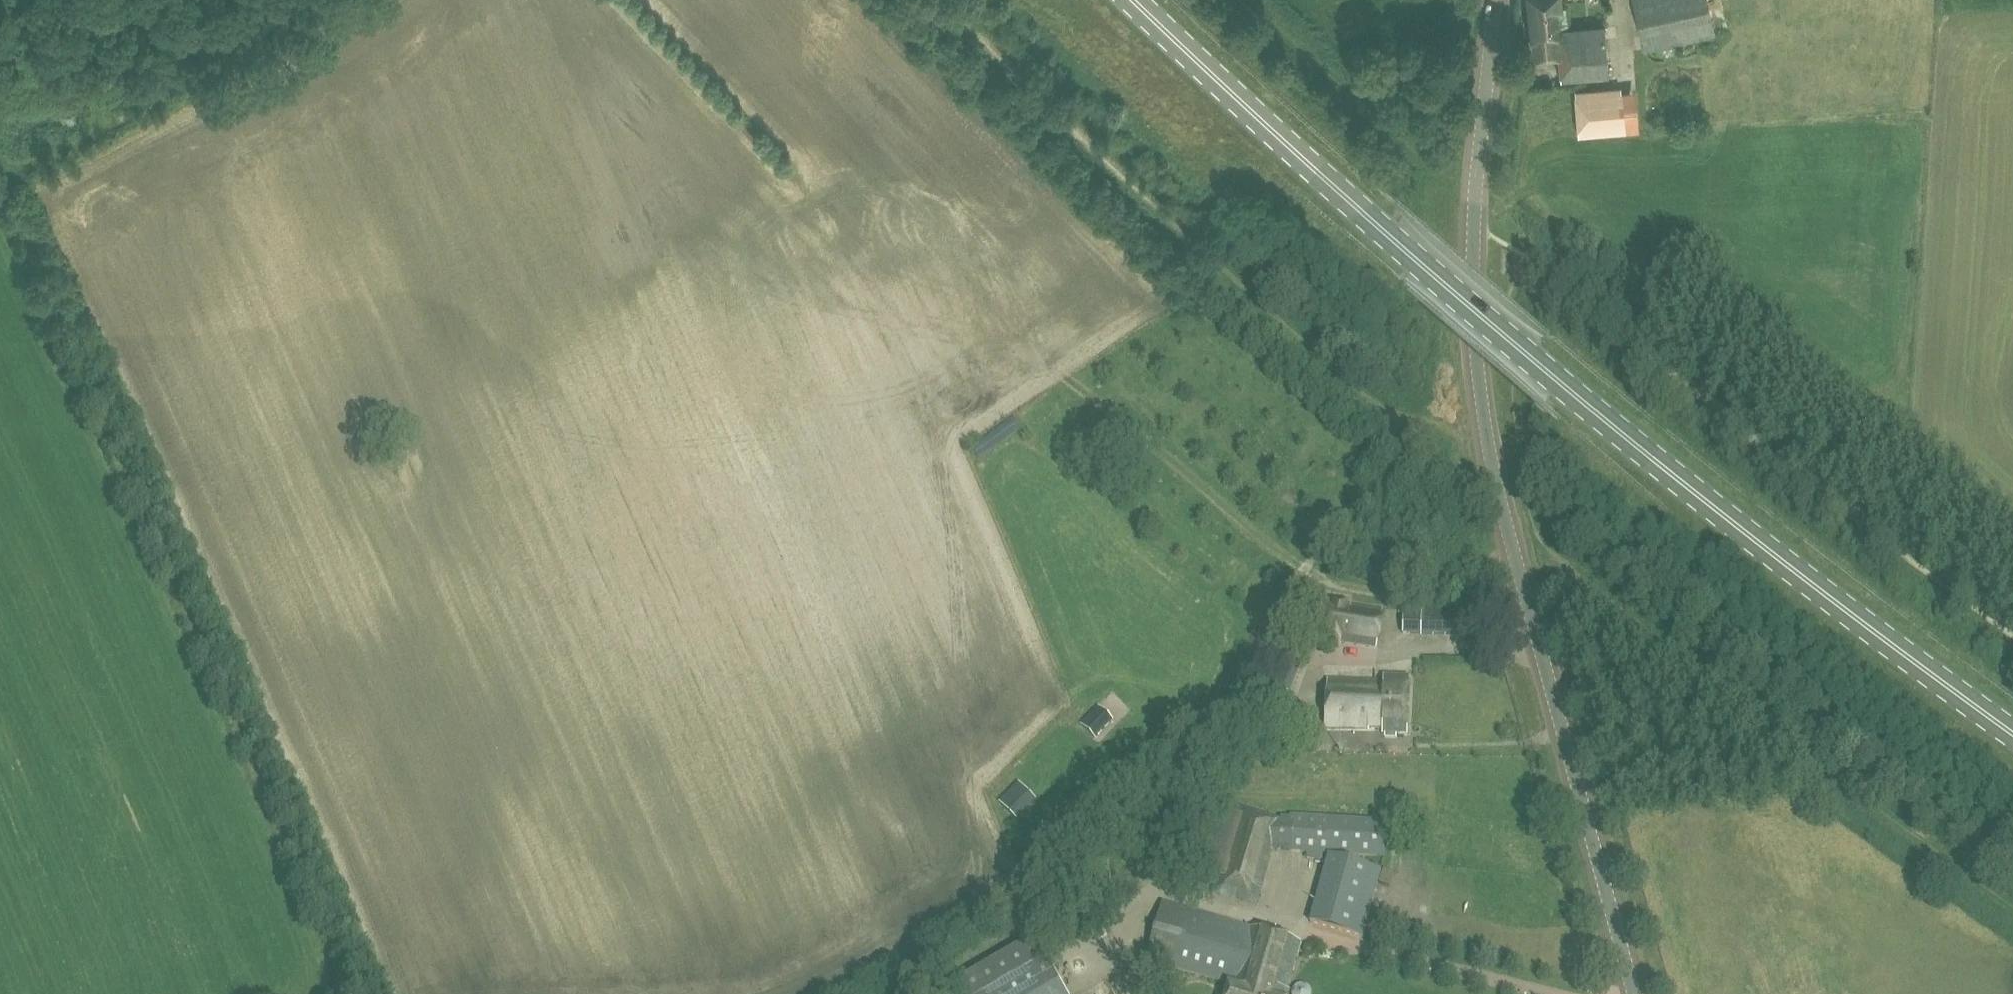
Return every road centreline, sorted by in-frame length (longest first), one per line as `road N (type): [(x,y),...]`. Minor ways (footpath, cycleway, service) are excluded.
road 1 (primary): [(2012,731),(1845,610),(1562,379),(1365,211),(1139,0)]
road 2 (secondary): [(1635,993),(1483,438),(1473,212),(1496,0)]
road 3 (track): [(906,993),(1130,853),(1296,587)]
road 4 (track): [(1134,993),(1130,853)]

